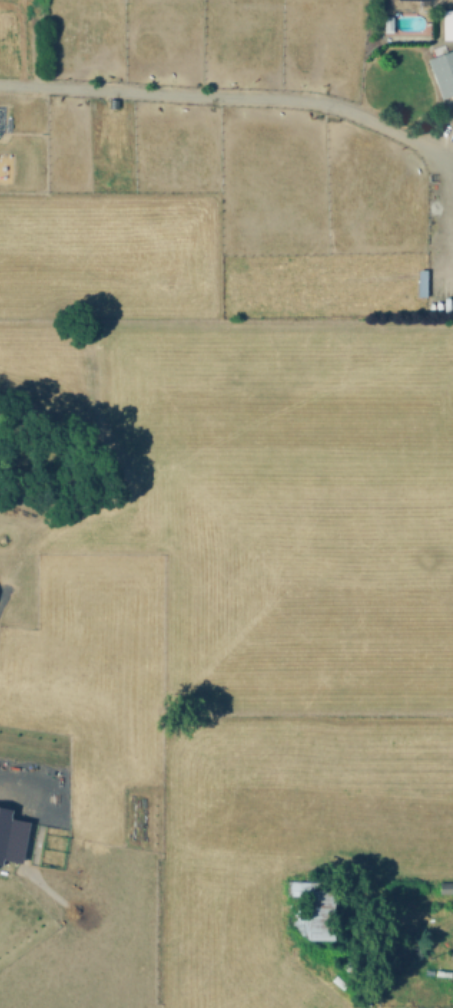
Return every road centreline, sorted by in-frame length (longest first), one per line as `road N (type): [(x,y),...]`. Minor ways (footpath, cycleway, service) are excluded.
road 1 (track): [(0,324),(452,327)]

